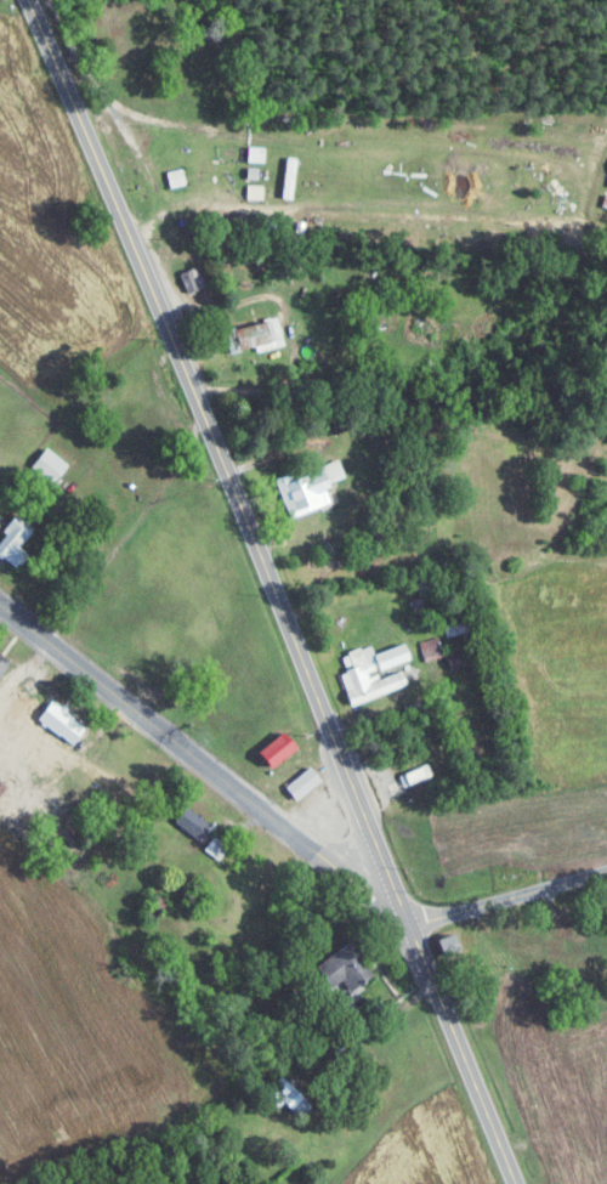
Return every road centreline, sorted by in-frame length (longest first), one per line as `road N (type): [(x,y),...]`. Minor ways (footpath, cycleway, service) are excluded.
road 1 (primary): [(513,1183),(29,0)]
road 2 (residential): [(404,923),(0,607)]
road 3 (residential): [(404,923),(606,870)]

